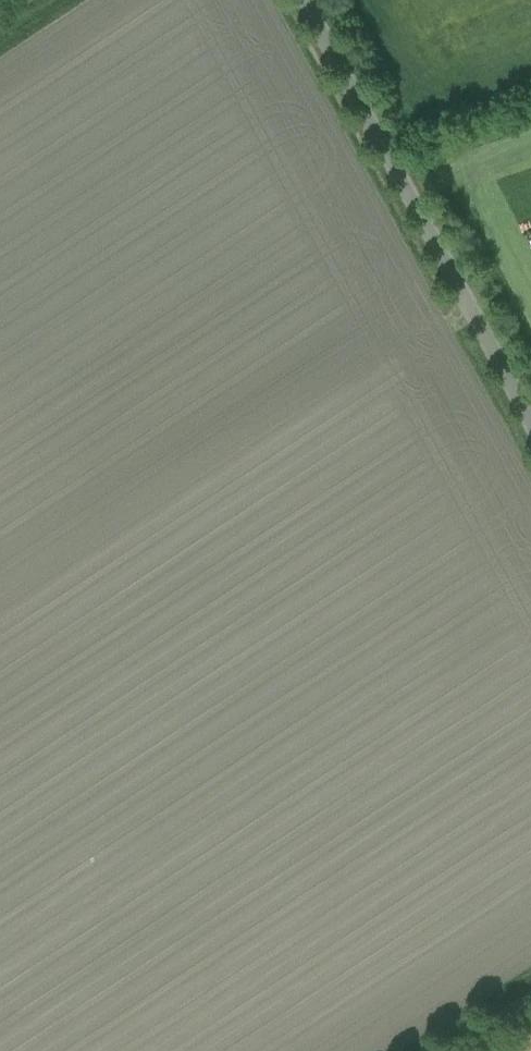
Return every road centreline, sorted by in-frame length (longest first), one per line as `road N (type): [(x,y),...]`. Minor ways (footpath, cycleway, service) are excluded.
road 1 (unclassified): [(530,395),(319,0)]
road 2 (unclassified): [(419,1050),(530,977)]

